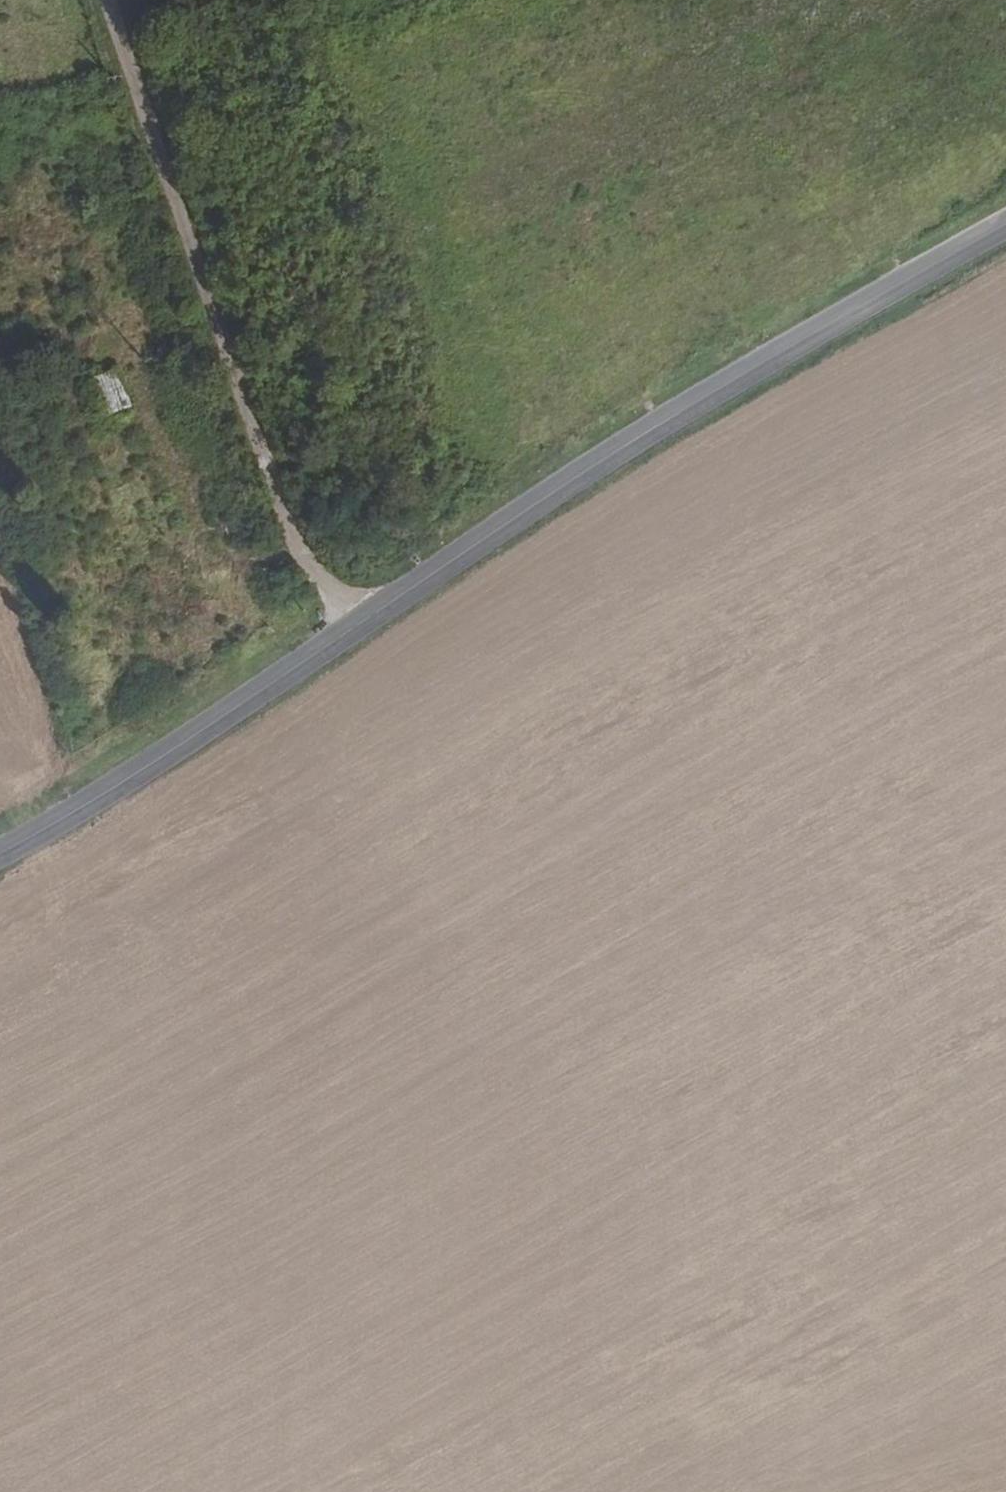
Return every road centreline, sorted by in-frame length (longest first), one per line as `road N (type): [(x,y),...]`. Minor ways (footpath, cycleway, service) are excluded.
road 1 (secondary): [(1005,223),(636,440),(141,772),(0,849)]

